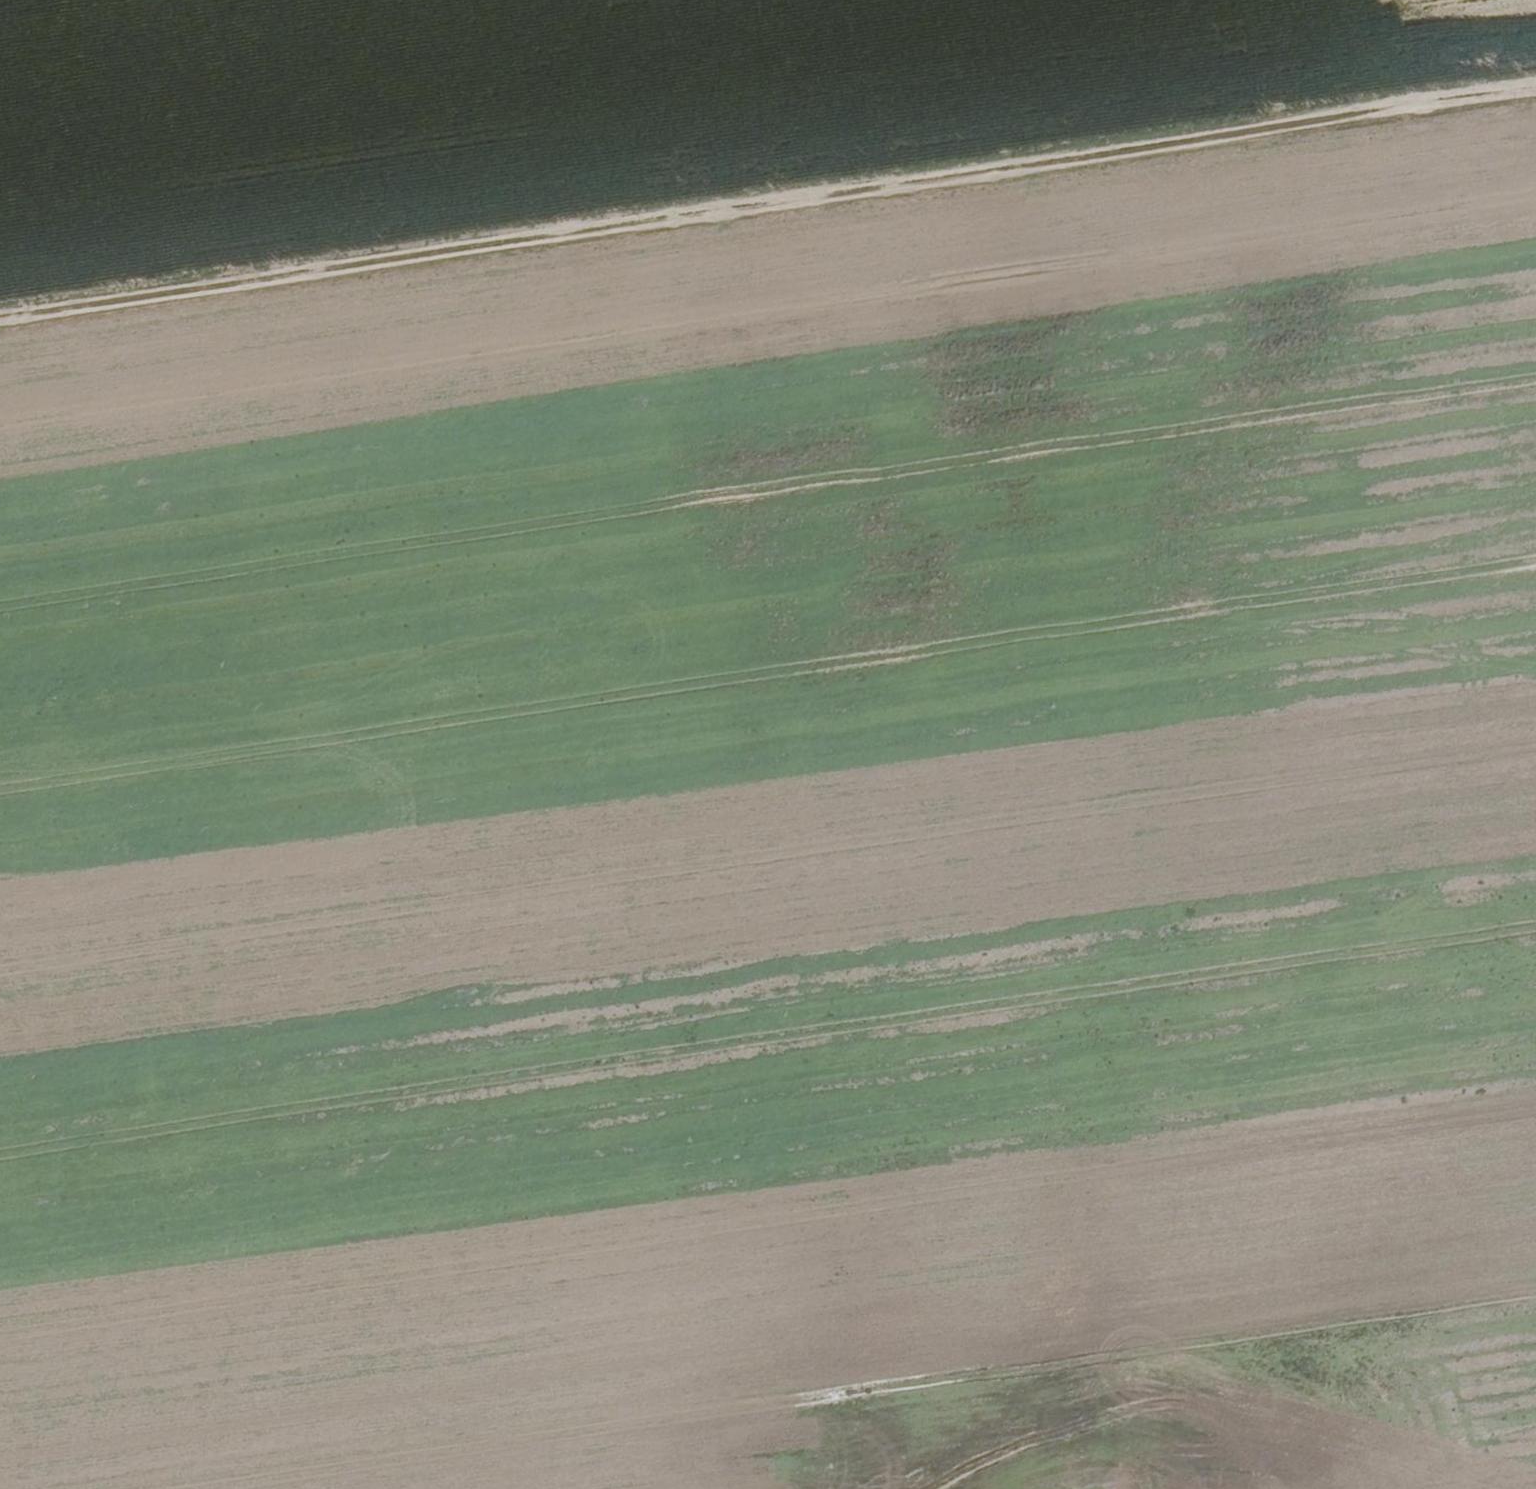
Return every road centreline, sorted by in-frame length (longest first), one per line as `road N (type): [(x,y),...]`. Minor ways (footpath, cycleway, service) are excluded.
road 1 (track): [(1535,111),(0,341)]

